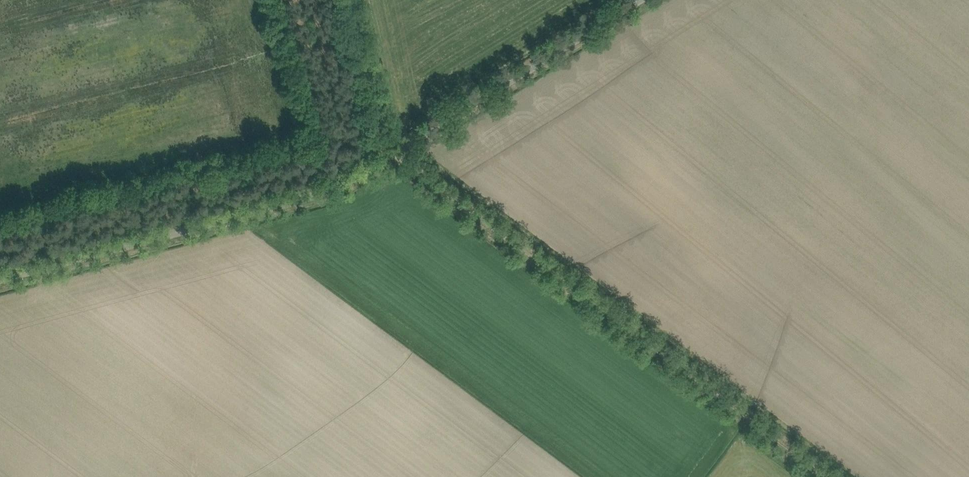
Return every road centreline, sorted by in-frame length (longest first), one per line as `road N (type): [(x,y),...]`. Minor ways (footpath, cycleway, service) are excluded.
road 1 (unclassified): [(0,281),(332,193),(643,0)]
road 2 (track): [(395,158),(822,476)]

